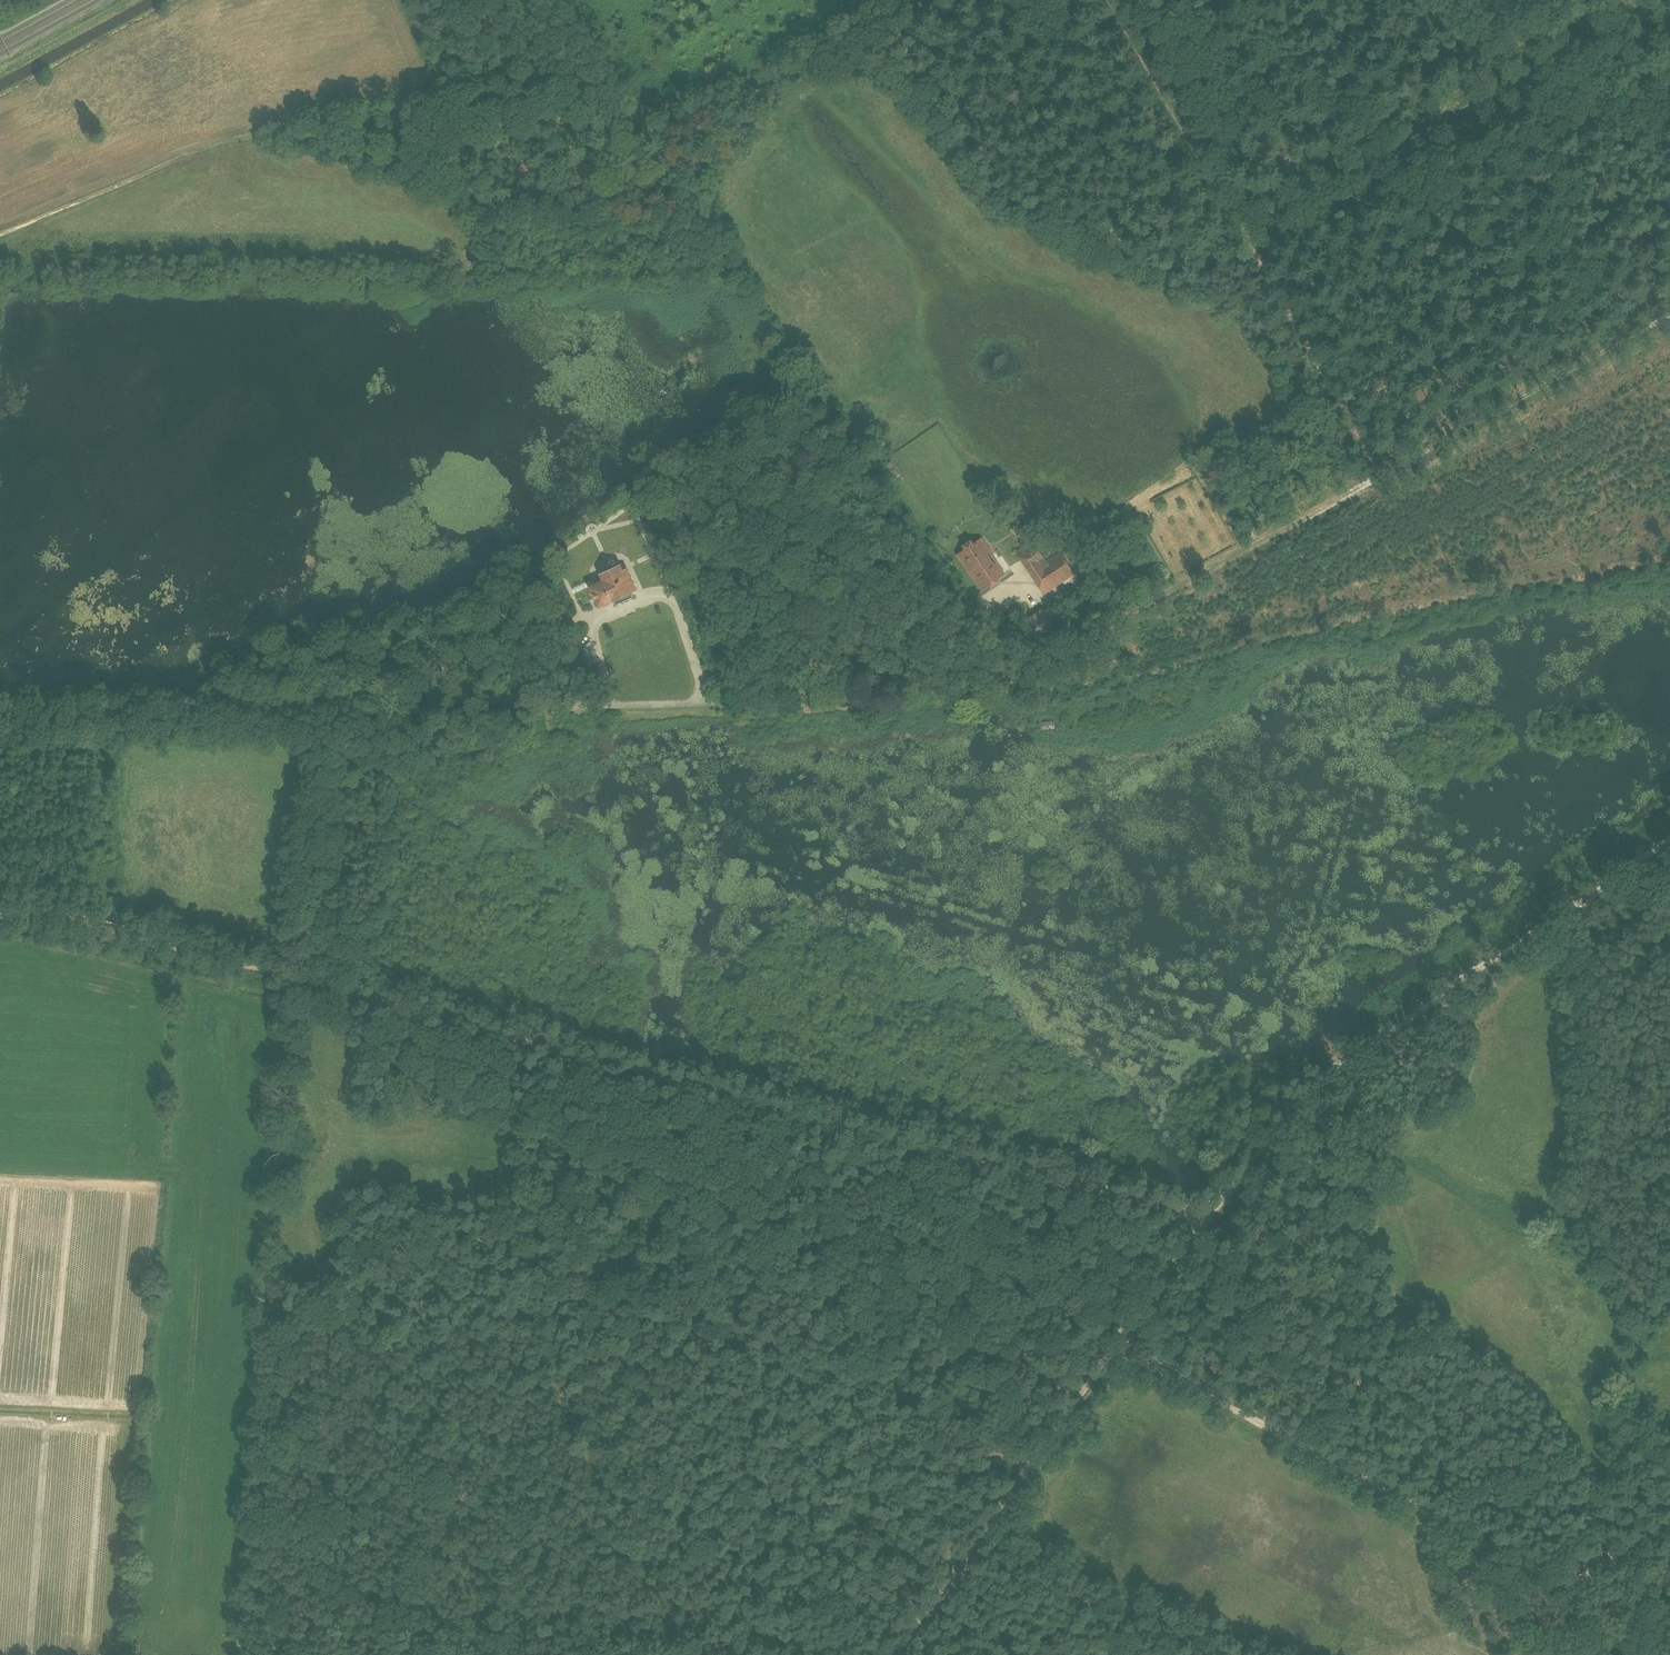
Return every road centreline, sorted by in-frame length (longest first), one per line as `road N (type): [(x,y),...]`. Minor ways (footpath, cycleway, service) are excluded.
road 1 (track): [(1111,0),(1388,469),(1669,315)]
road 2 (track): [(648,133),(998,648),(1010,681)]
road 3 (track): [(0,235),(208,147),(291,122),(393,105),(512,108),(613,79)]
road 4 (track): [(1669,1502),(1562,1563),(1526,1561),(1119,1348)]
road 5 (track): [(1669,838),(1295,1102),(1208,1217)]
road 6 (track): [(693,1082),(1206,1223)]
road 7 (track): [(599,620),(593,632),(607,706),(985,688),(1010,681)]
road 8 (track): [(1242,222),(1654,0)]
road 9 (track): [(0,914),(73,917),(445,1015)]
road 10 (track): [(1388,469),(1010,681)]
road 11 (track): [(1119,1348),(904,1654)]
road 12 (track): [(907,0),(648,133),(613,79)]
road 13 (track): [(0,693),(160,687),(262,703),(353,690)]
road 14 (track): [(445,1015),(693,1082)]
road 15 (track): [(607,706),(541,705),(408,683),(353,690)]
road 16 (track): [(703,702),(671,601),(652,599),(599,620)]
road 17 (track): [(1119,1348),(1206,1223)]

